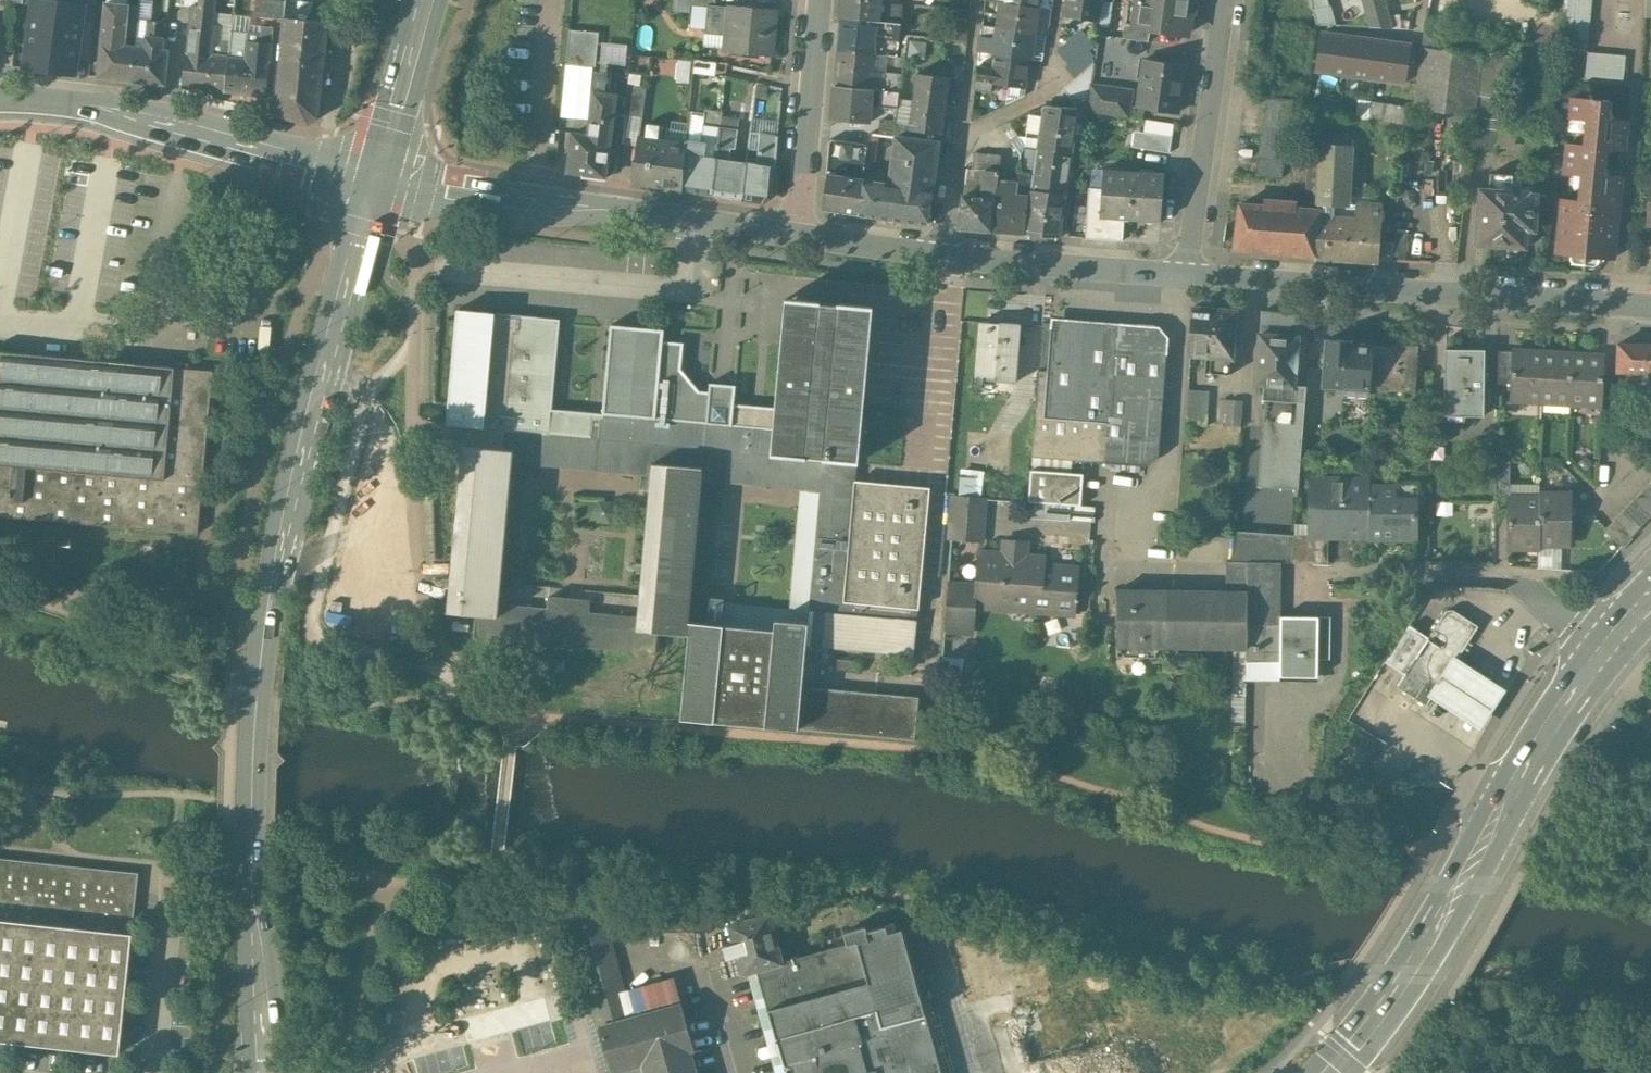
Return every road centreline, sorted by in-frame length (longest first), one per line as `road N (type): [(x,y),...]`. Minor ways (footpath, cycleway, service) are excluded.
road 1 (primary): [(380,175),(299,470),(262,667),(253,862),(262,1072)]
road 2 (secondary): [(1650,590),(1582,671),(1392,995),(1328,1072)]
road 3 (tertiary): [(1185,274),(1650,303)]
road 4 (tertiary): [(0,97),(93,106),(380,175)]
road 5 (residential): [(940,254),(969,142),(1042,92),(1055,0)]
road 6 (residential): [(1185,274),(1227,0)]
road 7 (tertiary): [(528,199),(794,237)]
road 8 (tertiary): [(940,254),(1185,274)]
road 9 (residential): [(816,0),(794,237)]
road 10 (residential): [(528,199),(548,0)]
road 11 (primary): [(426,0),(380,175)]
road 12 (tertiary): [(380,175),(528,199)]
road 13 (tertiary): [(794,237),(940,254)]

